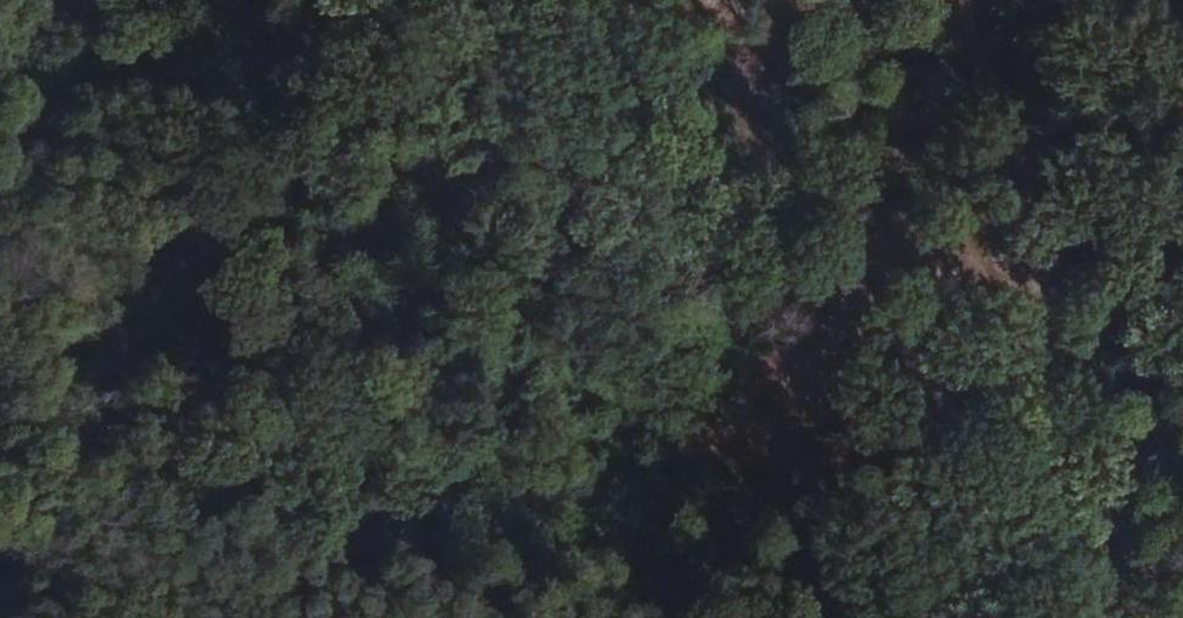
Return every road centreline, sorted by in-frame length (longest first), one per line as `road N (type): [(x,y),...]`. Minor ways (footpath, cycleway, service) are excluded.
road 1 (track): [(967,0),(1032,258),(1141,617)]

